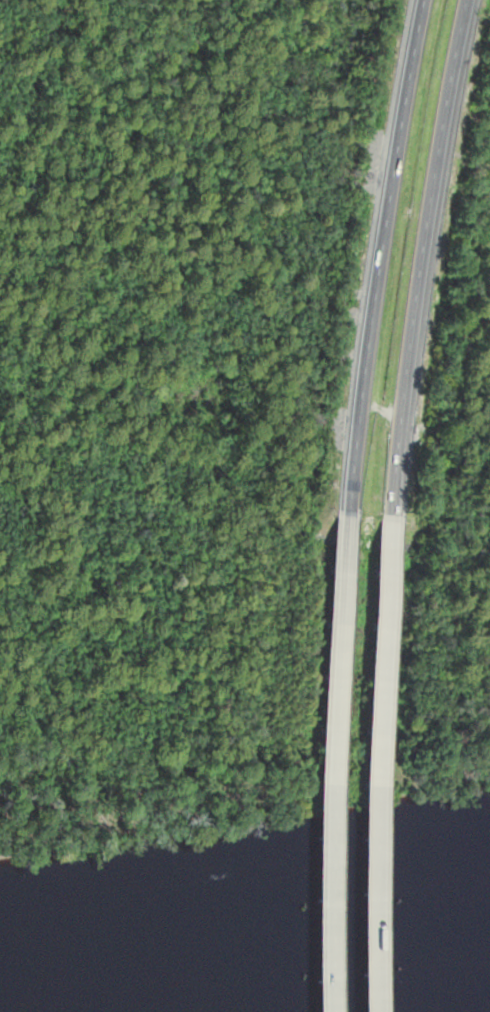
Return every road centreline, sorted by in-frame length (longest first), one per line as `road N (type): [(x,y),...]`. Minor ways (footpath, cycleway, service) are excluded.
road 1 (motorway): [(423,0),(364,353),(349,510)]
road 2 (motorway): [(374,1011),(373,831),(392,497)]
road 3 (motorway): [(392,497),(422,251),(467,0)]
road 4 (motorway): [(349,510),(328,700),(330,1011)]

